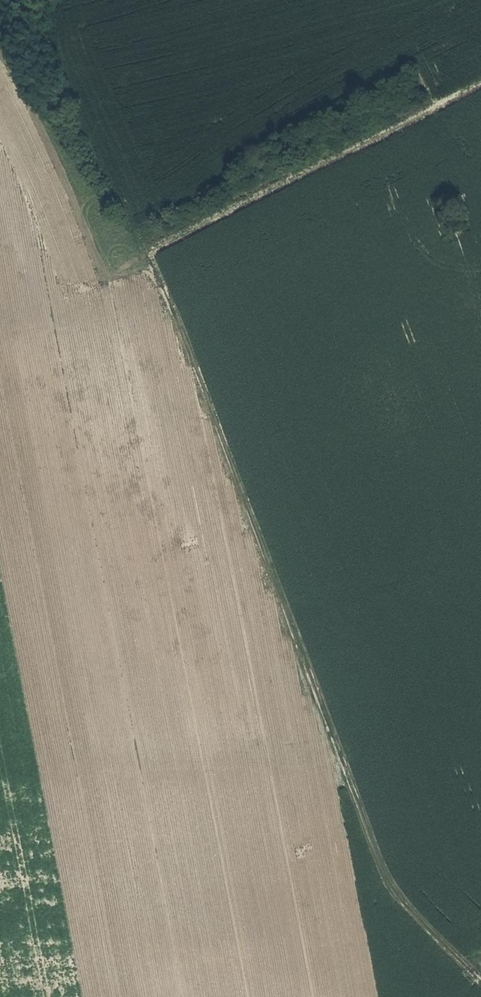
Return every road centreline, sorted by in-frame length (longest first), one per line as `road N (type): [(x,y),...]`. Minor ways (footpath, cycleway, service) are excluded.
road 1 (track): [(480,980),(384,872),(150,251),(480,82)]

